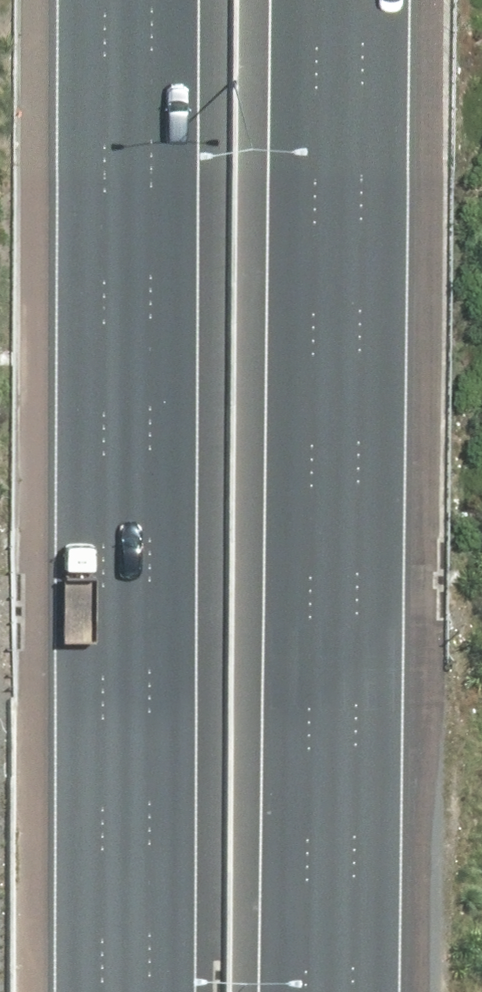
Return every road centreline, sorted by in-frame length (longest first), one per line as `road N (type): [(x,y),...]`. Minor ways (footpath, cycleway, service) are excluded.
road 1 (motorway): [(331,0),(317,991)]
road 2 (motorway): [(129,991),(127,0)]

